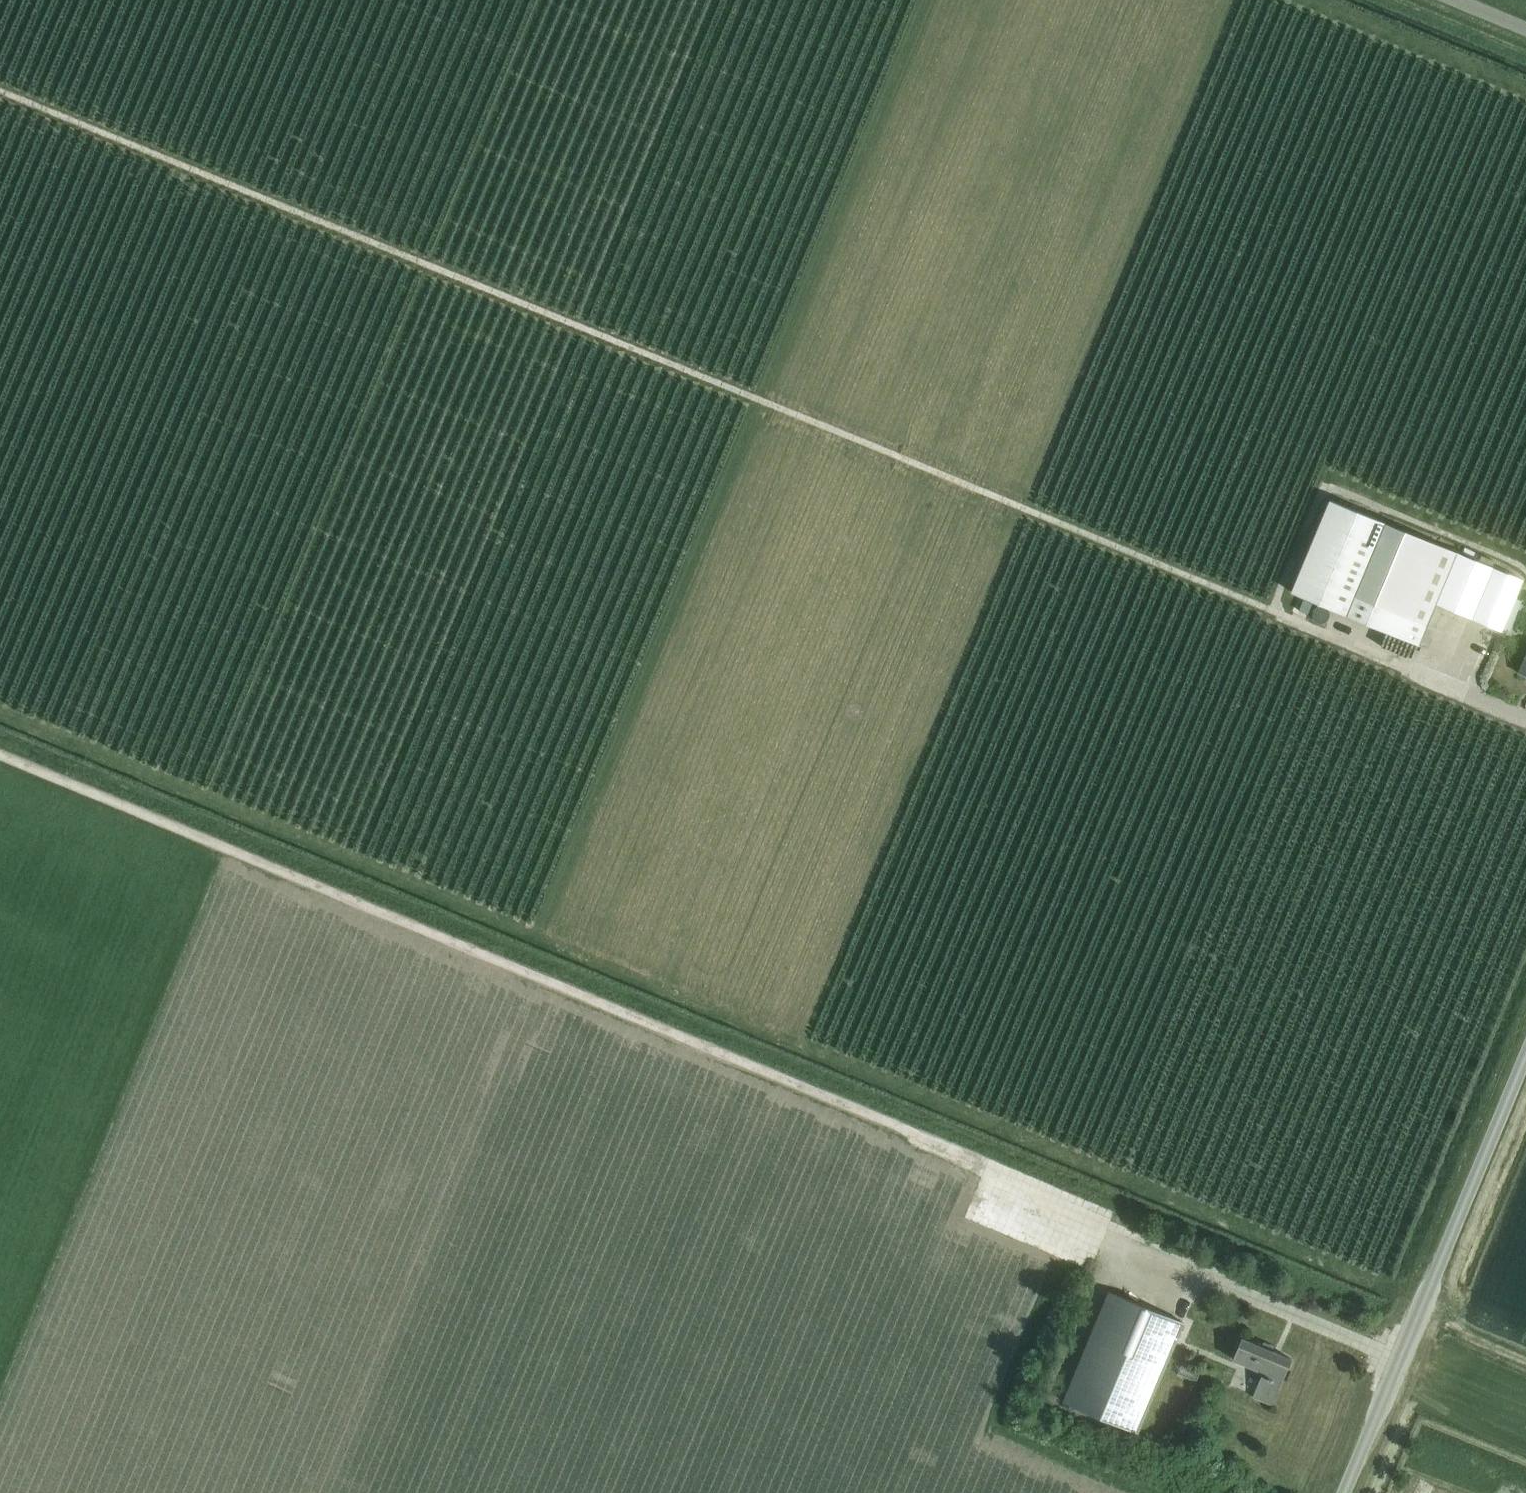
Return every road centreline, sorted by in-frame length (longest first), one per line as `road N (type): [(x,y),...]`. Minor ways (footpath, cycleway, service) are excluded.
road 1 (unclassified): [(1346,1492),(1525,1056)]

